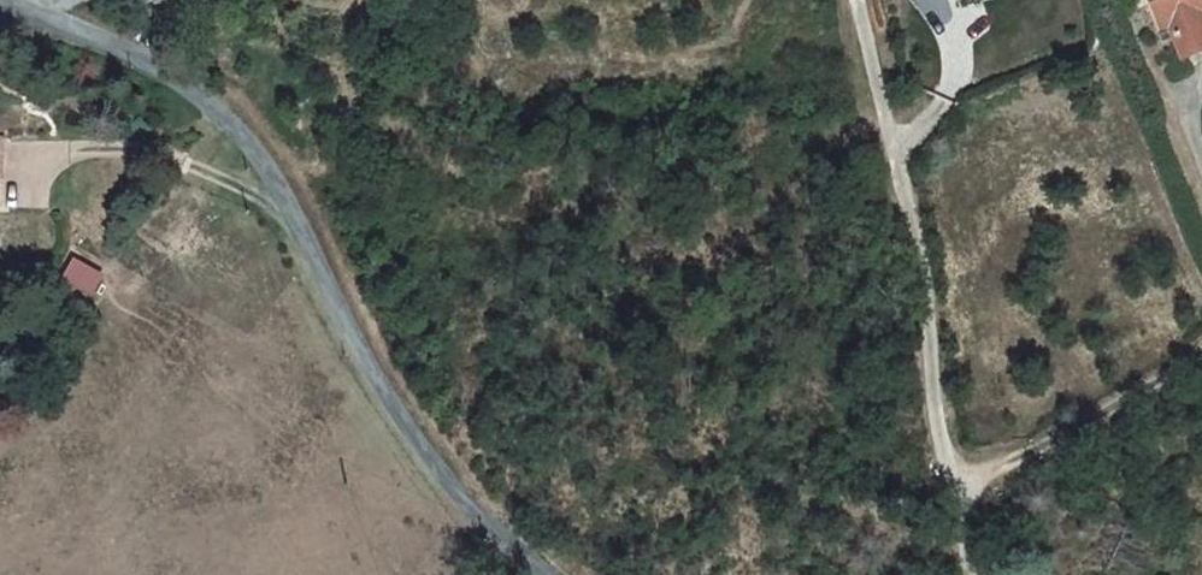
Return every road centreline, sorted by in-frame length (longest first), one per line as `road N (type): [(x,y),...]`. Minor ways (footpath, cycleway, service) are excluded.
road 1 (unclassified): [(533,574),(458,508),(395,422),(279,200),(235,138),(143,66),(0,11)]
road 2 (residential): [(864,0),(951,479),(958,574)]

